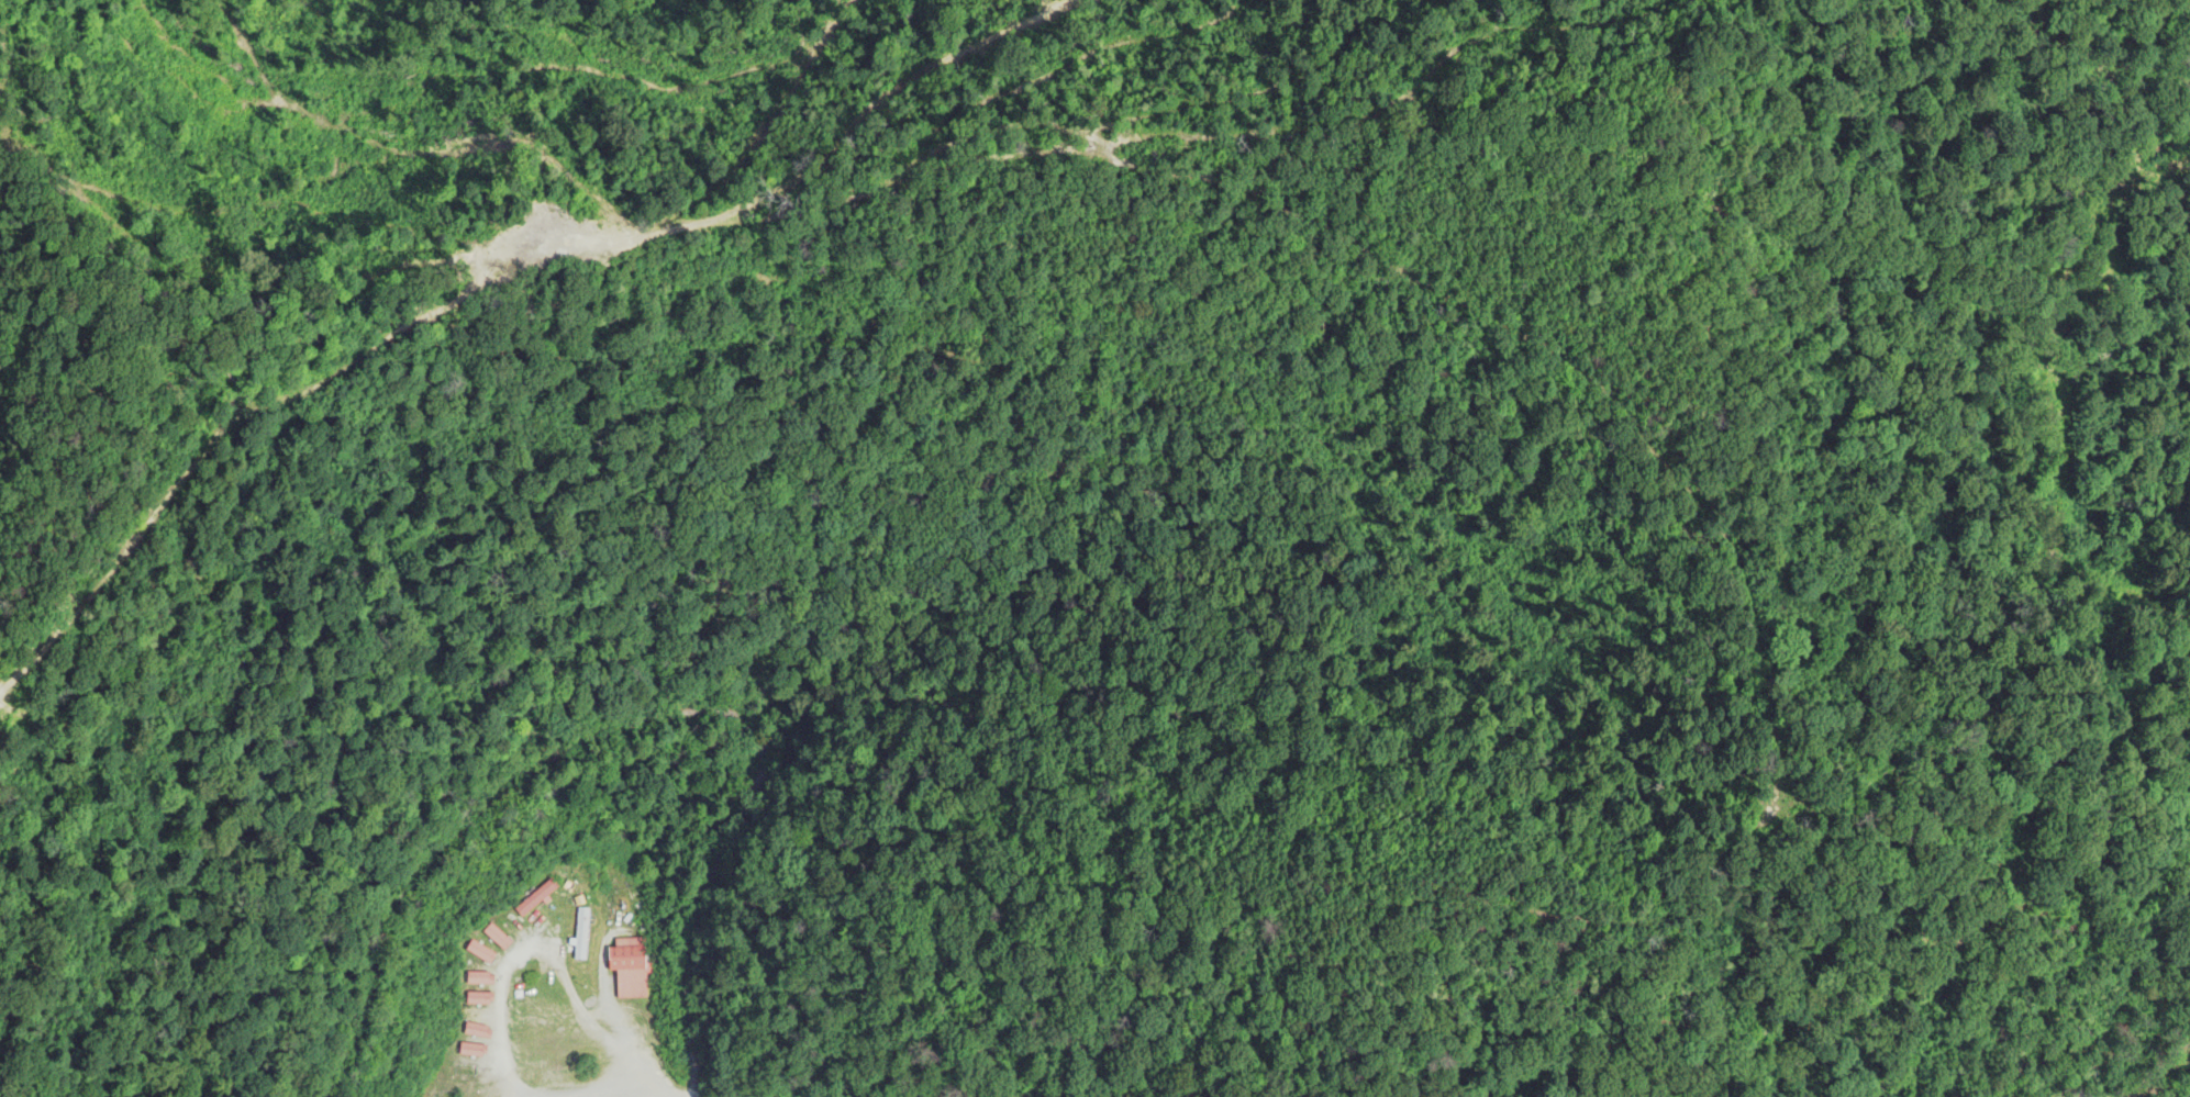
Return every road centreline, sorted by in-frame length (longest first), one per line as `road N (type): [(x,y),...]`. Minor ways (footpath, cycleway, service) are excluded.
road 1 (track): [(0,626),(1,592),(98,377),(854,177),(1203,144),(1447,153),(1645,113),(1808,8),(1806,0)]

